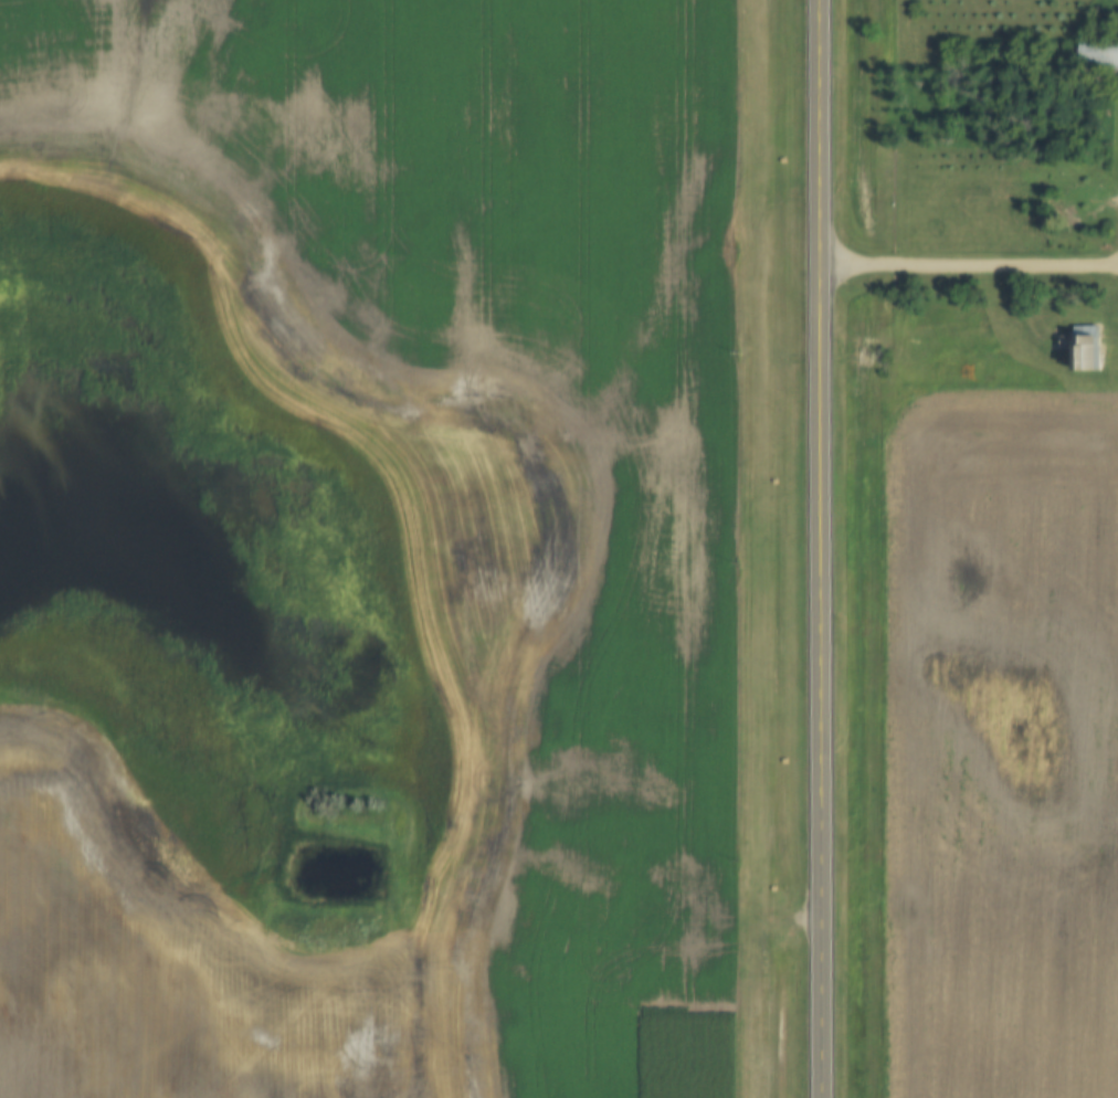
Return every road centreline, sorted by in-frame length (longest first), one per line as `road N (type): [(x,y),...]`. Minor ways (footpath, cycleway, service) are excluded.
road 1 (primary): [(823,1097),(821,0)]

